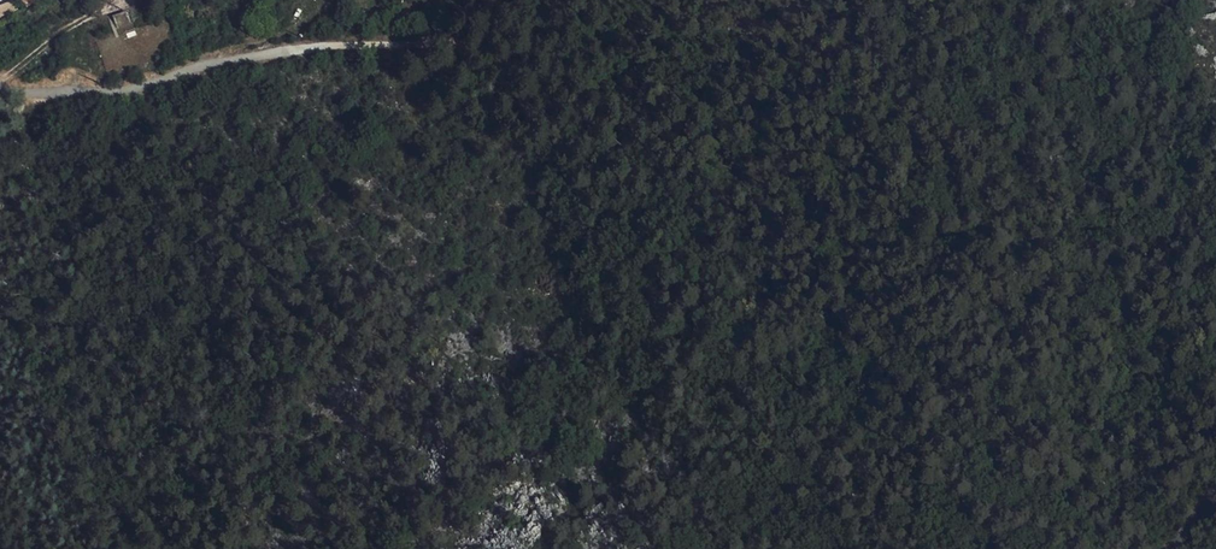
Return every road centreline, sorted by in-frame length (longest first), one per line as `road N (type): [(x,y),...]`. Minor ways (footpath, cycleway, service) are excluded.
road 1 (track): [(0,90),(134,90),(302,49),(427,42),(472,27),(489,0)]

